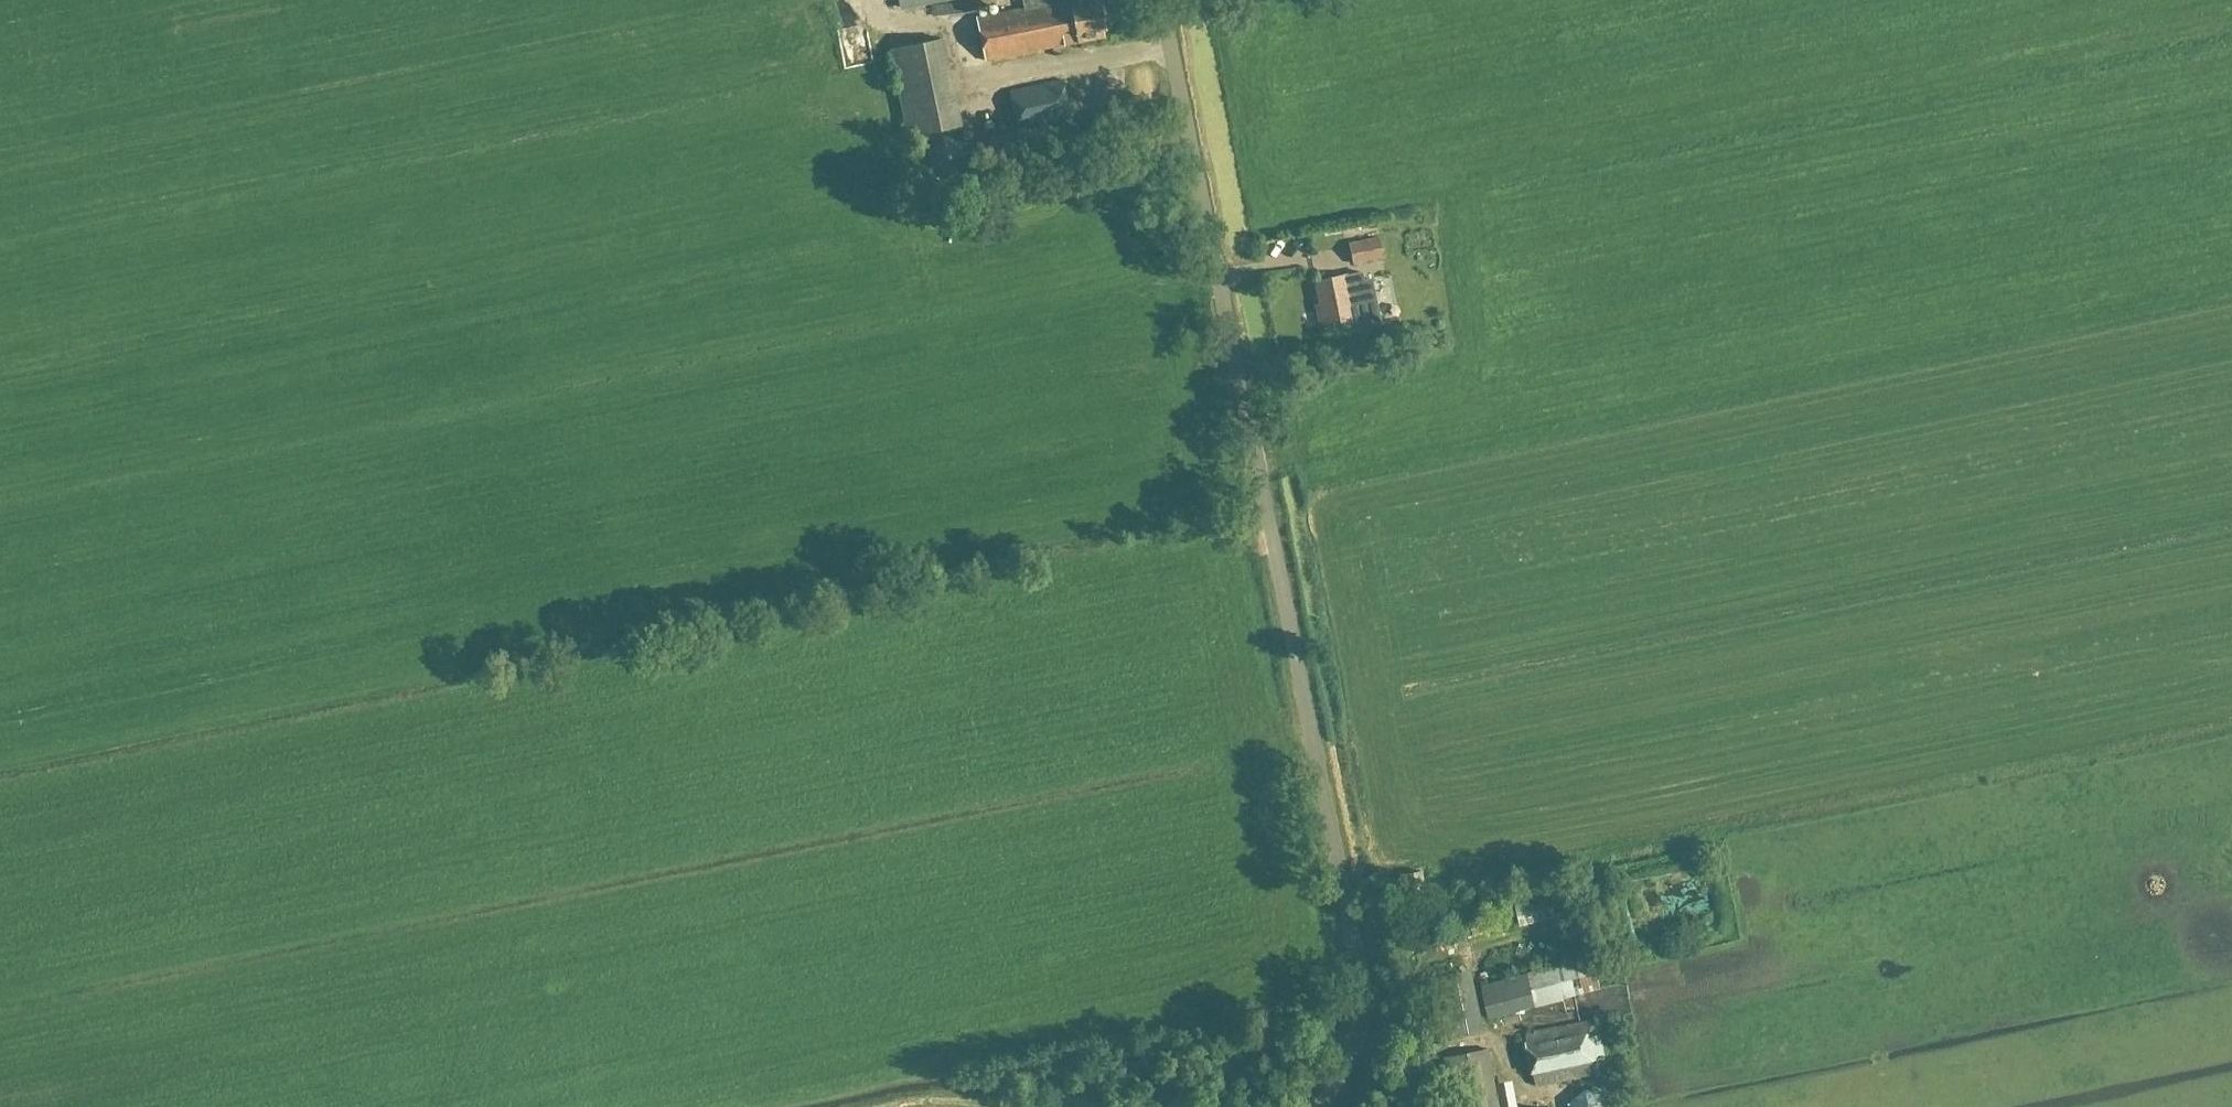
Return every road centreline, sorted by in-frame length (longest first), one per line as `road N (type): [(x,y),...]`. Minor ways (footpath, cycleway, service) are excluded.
road 1 (unclassified): [(1324,1106),(1354,1056),(1363,980),(1163,0)]

